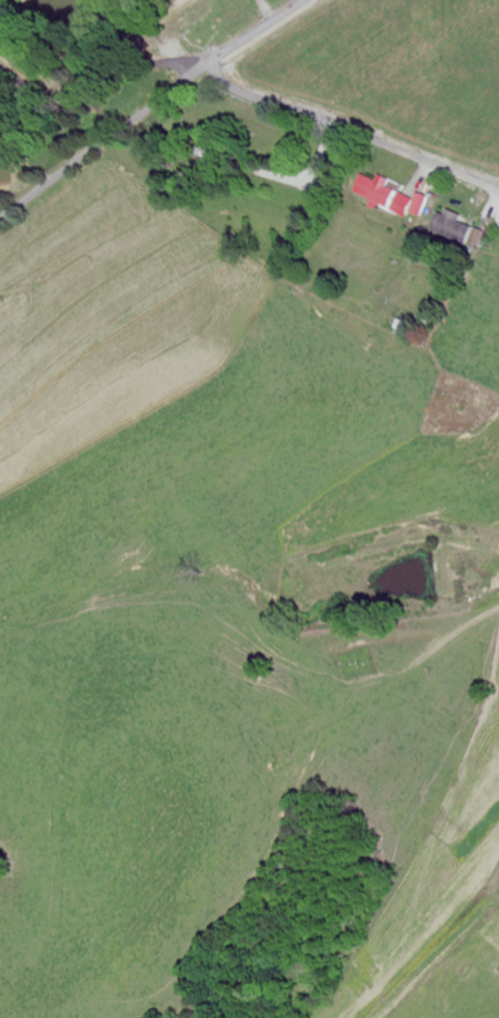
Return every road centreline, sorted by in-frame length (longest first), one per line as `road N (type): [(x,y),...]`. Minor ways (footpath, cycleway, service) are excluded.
road 1 (residential): [(498,193),(245,96),(206,67),(128,70),(49,97),(0,63)]
road 2 (residential): [(0,222),(305,0)]

